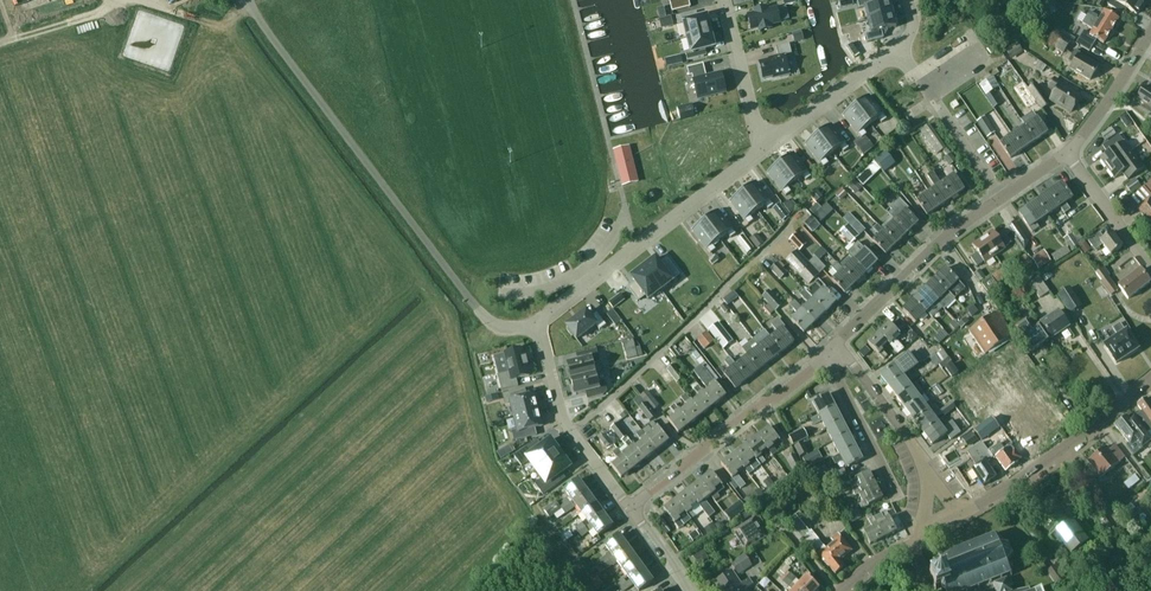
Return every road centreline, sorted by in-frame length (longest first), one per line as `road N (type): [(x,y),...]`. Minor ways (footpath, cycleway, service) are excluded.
road 1 (residential): [(537,324),(767,147)]
road 2 (unclassified): [(630,508),(752,407),(776,400),(826,353)]
road 3 (residential): [(958,516),(1055,459),(1150,378)]
road 4 (unclassified): [(839,342),(948,232),(1002,197)]
road 5 (unclassified): [(630,508),(562,415),(537,324)]
road 6 (residential): [(899,57),(915,63),(1002,197)]
road 7 (residential): [(900,497),(826,353)]
road 8 (residential): [(767,147),(877,62),(899,57)]
road 9 (residential): [(927,470),(839,342)]
road 10 (residential): [(767,147),(724,0)]
road 11 (unclassified): [(1068,153),(1150,31)]
road 12 (residential): [(1150,266),(1068,153)]

